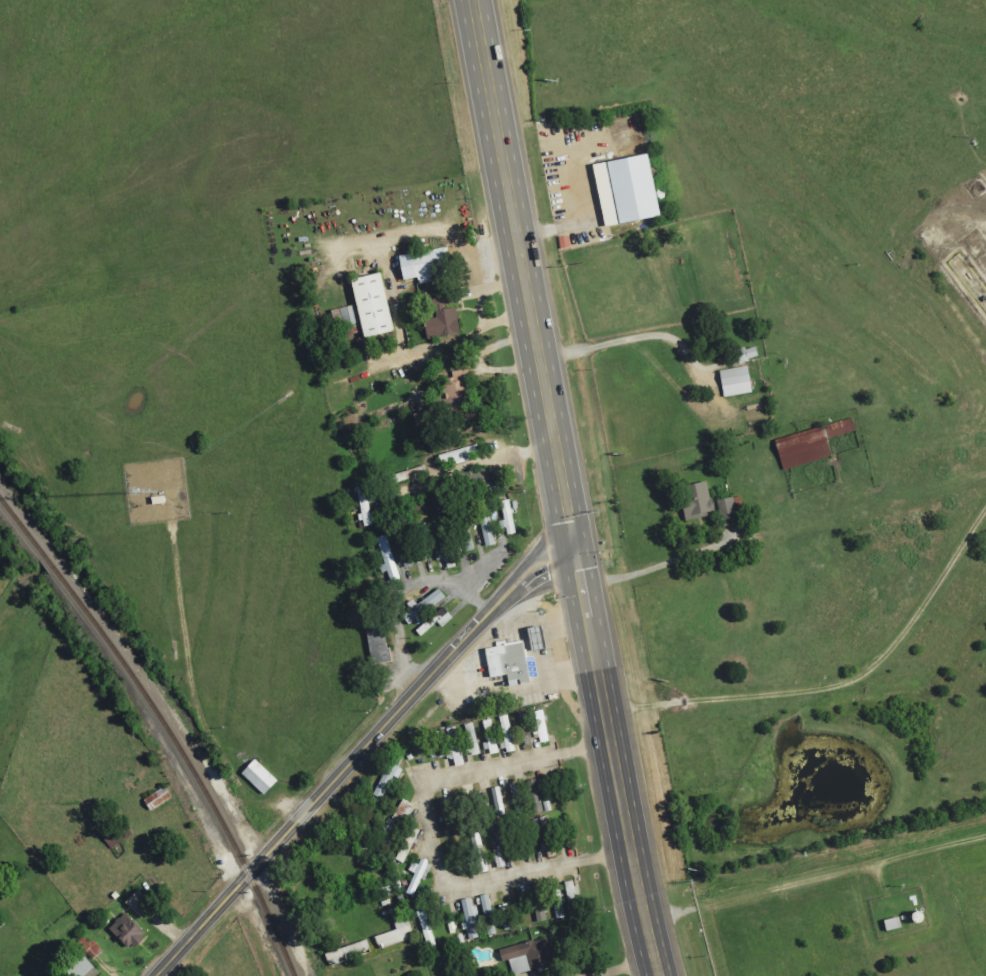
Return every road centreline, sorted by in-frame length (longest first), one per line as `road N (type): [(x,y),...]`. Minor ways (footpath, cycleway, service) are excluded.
road 1 (primary): [(656,975),(470,0)]
road 2 (secondary): [(153,975),(449,653),(573,534)]
road 3 (residential): [(610,746),(427,780),(428,825),(456,892),(630,859)]
road 4 (track): [(985,837),(642,923)]
road 5 (residential): [(384,361),(529,315)]

